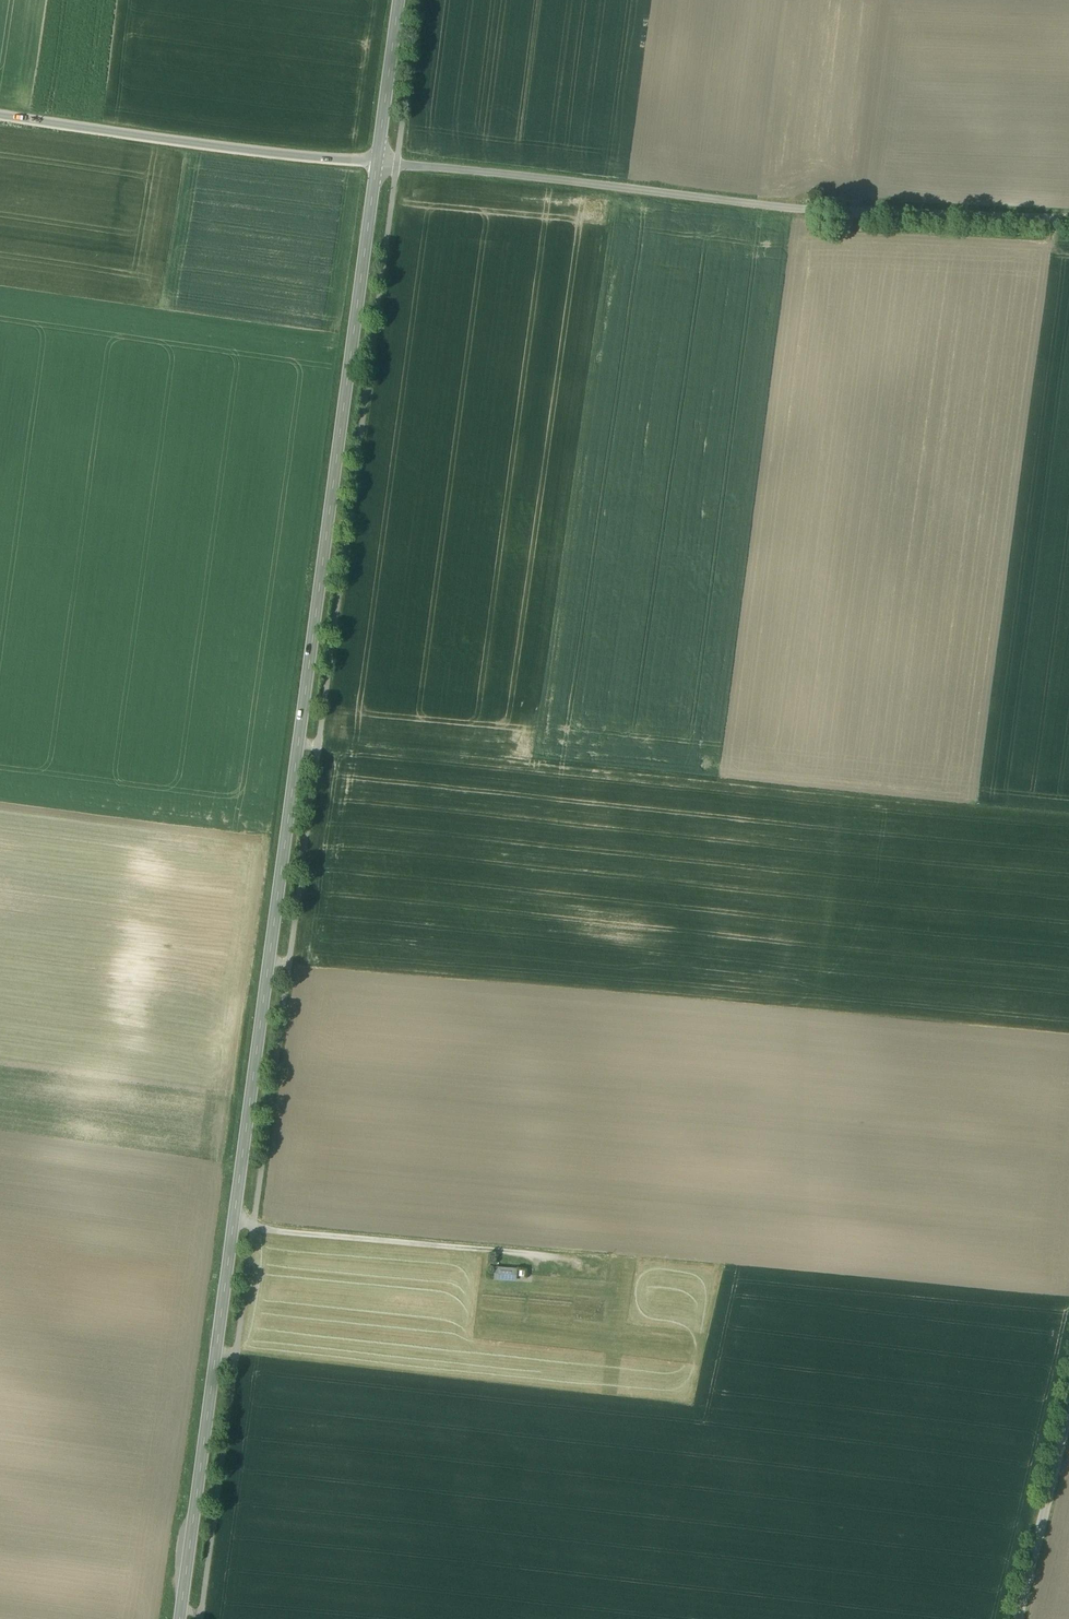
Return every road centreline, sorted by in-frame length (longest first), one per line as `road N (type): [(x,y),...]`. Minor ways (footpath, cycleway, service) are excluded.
road 1 (tertiary): [(375,165),(180,1618)]
road 2 (unclassified): [(375,165),(815,205),(1068,218)]
road 3 (unclassified): [(375,165),(0,114)]
road 4 (track): [(235,1218),(290,1235),(530,1256)]
road 5 (unclassified): [(1068,1402),(1017,1618)]
road 6 (tertiary): [(398,0),(375,165)]

